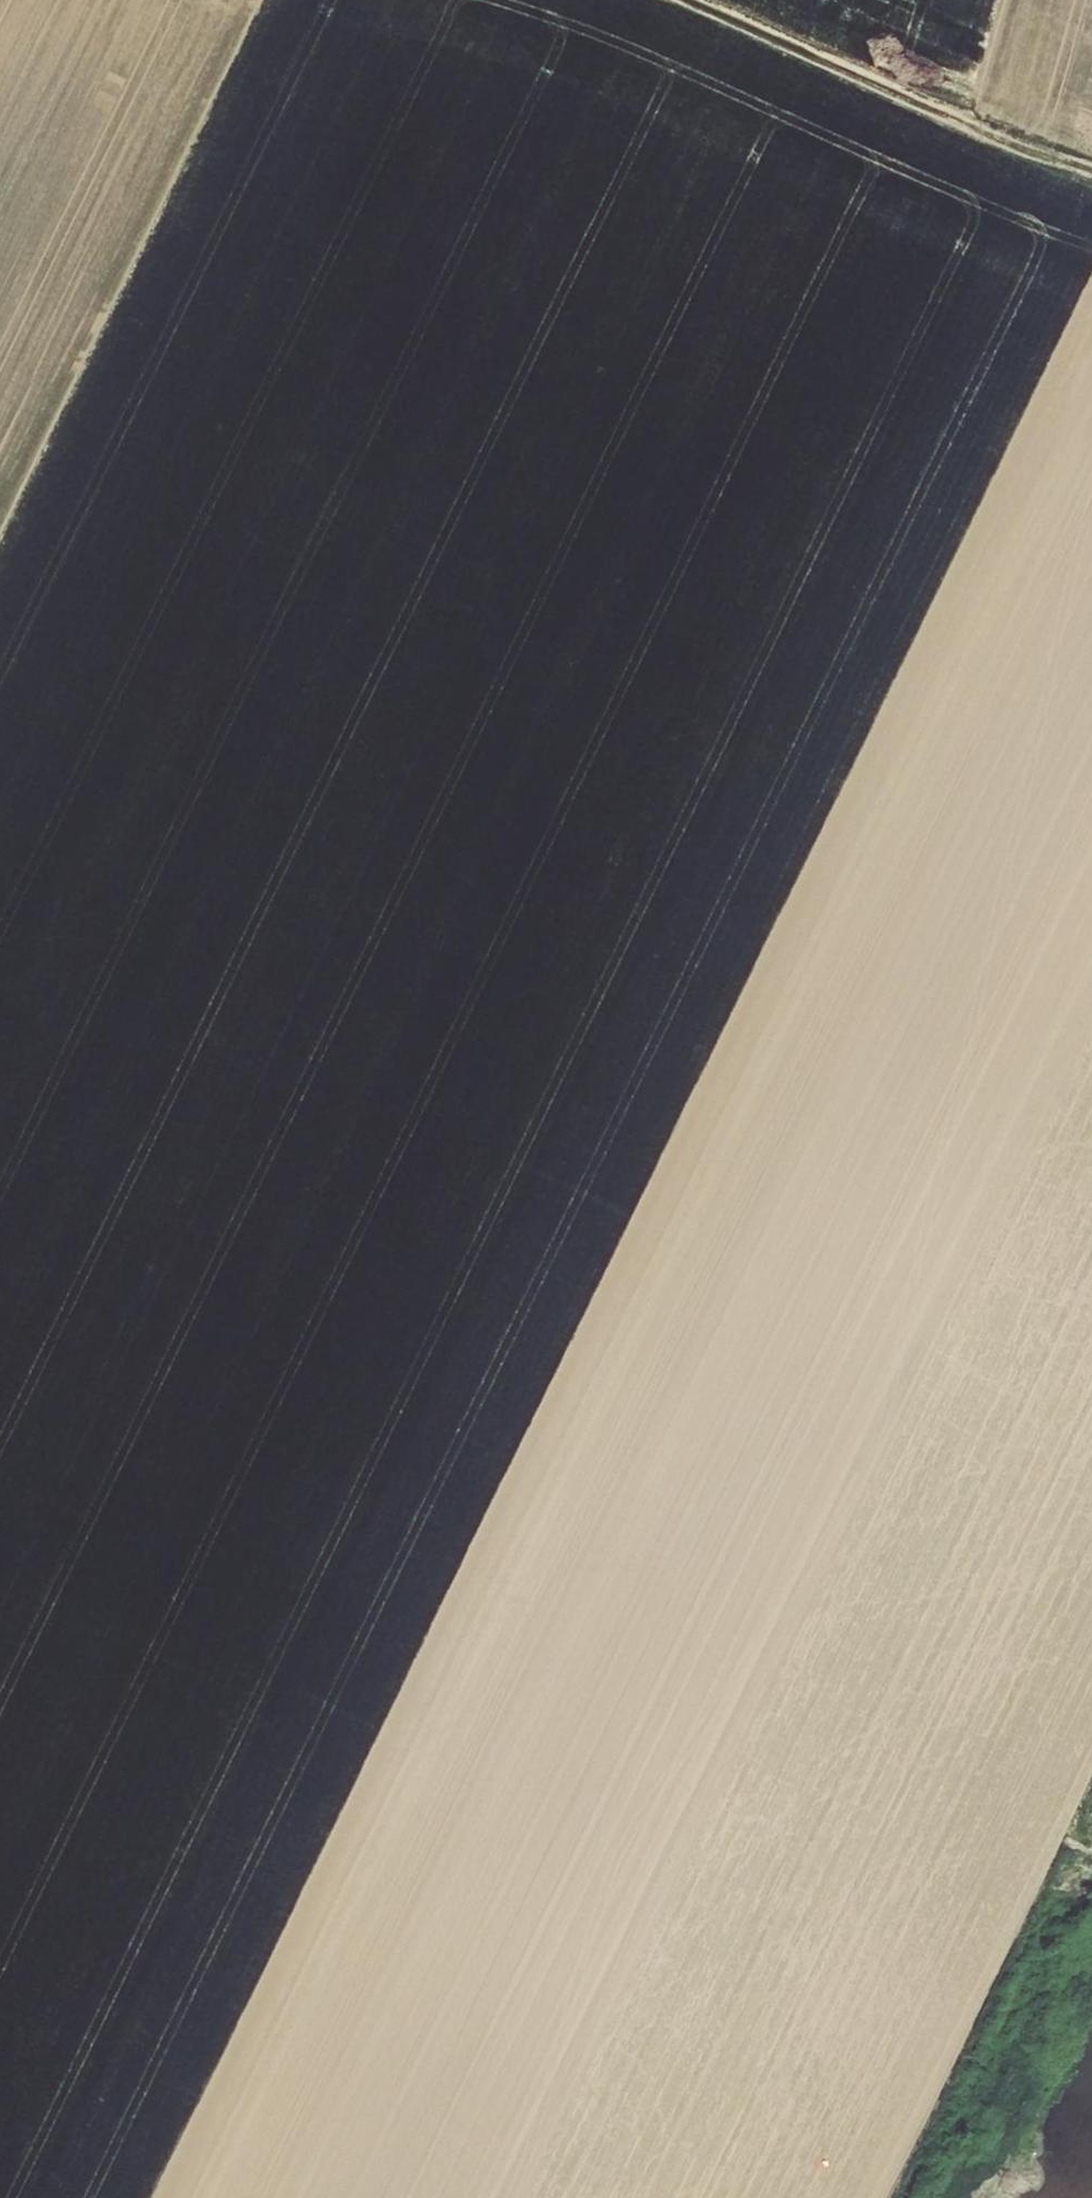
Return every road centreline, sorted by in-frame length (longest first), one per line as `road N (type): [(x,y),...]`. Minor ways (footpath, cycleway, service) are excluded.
road 1 (track): [(640,0),(1091,194)]

